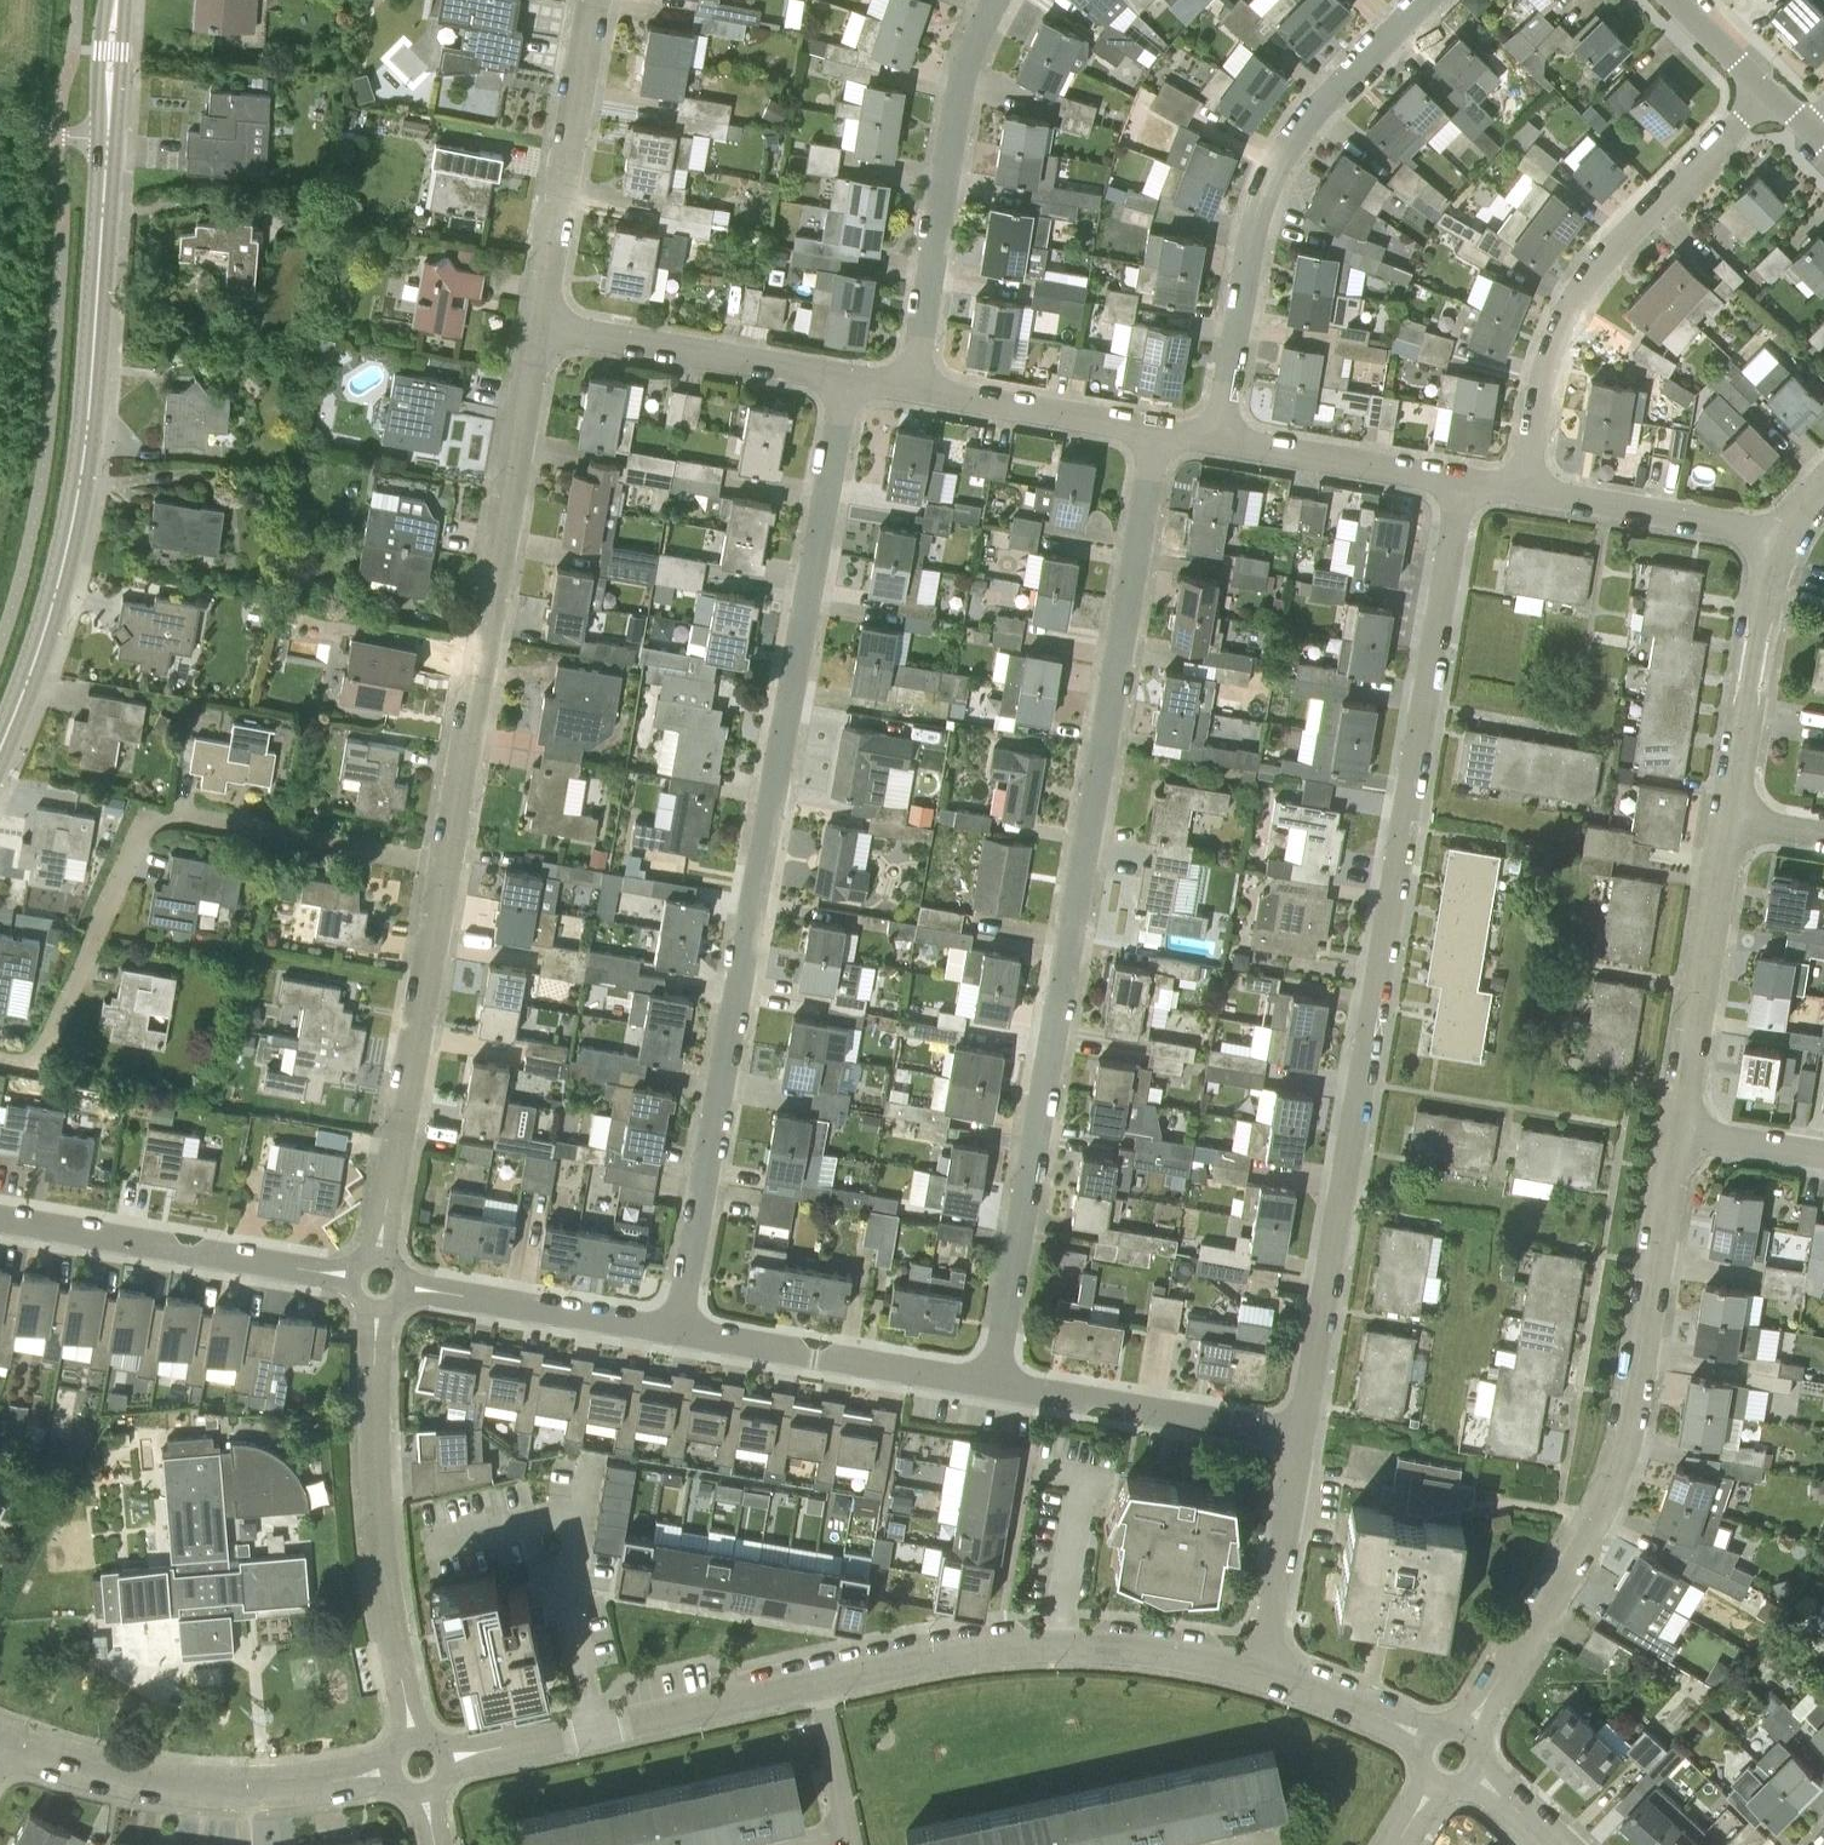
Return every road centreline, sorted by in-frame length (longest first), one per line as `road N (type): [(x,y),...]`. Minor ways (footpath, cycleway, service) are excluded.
road 1 (residential): [(681,1333),(846,378)]
road 2 (residential): [(993,1383),(1159,429)]
road 3 (residential): [(1302,1434),(1461,481)]
road 4 (residential): [(1467,1730),(1604,1505),(1624,1447),(1680,1127)]
road 5 (tertiary): [(0,752),(75,528),(108,140)]
road 6 (unclassified): [(0,1059),(22,1059),(47,1041),(151,818),(446,863)]
road 7 (residential): [(446,863),(538,324)]
road 8 (residential): [(1220,440),(1249,249),(1275,168),(1314,111),(1425,0)]
road 9 (residential): [(1528,492),(1543,394),(1580,288),(1767,89)]
road 10 (residential): [(1264,1667),(1059,1643),(933,1655),(815,1682)]
road 11 (residential): [(413,1739),(376,1480),(376,1306)]
road 12 (residential): [(911,390),(964,74),(995,0)]
road 13 (residential): [(392,1769),(201,1788),(99,1771),(0,1740)]
road 14 (residential): [(381,1256),(446,863)]
road 15 (residential): [(815,1682),(443,1759)]
road 16 (residential): [(353,1276),(0,1219)]
road 17 (residential): [(538,324),(595,0)]
road 18 (residential): [(993,1383),(681,1333)]
road 19 (residential): [(1680,1127),(1730,816)]
road 20 (residential): [(1302,1434),(993,1383)]
road 21 (residential): [(846,378),(538,324)]
road 22 (residential): [(1730,816),(1754,658),(1784,537)]
road 23 (residential): [(681,1333),(402,1284)]
road 24 (residential): [(1784,537),(1528,492)]
road 25 (residential): [(1159,429),(911,390)]
road 26 (residential): [(1461,481),(1220,440)]
road 27 (residential): [(1264,1667),(1302,1434)]
road 28 (residential): [(1425,1740),(1264,1667)]
road 29 (residential): [(849,1831),(815,1682)]
road 30 (residential): [(1823,1153),(1680,1127)]
road 31 (tertiary): [(108,140),(118,0)]
road 32 (residential): [(1673,0),(1767,89)]

